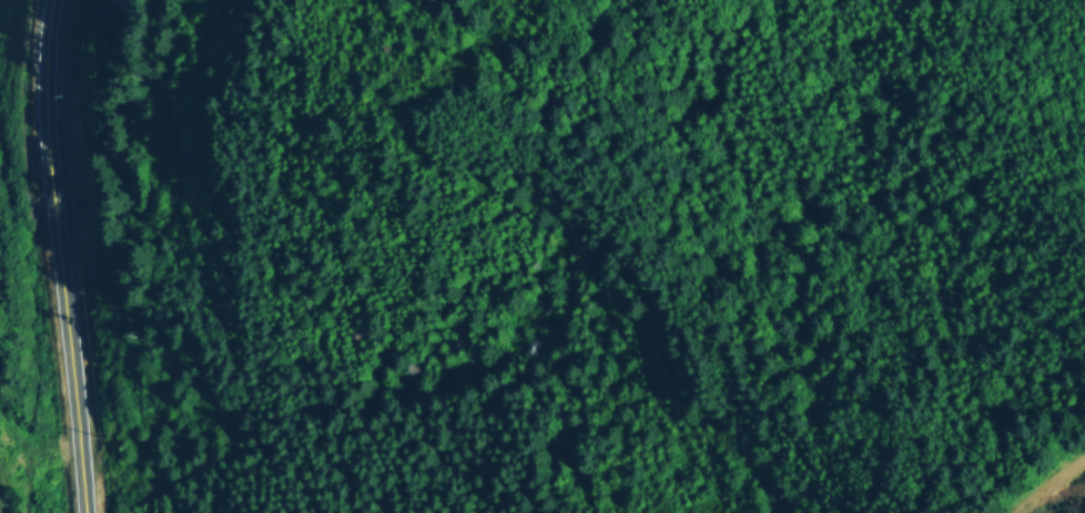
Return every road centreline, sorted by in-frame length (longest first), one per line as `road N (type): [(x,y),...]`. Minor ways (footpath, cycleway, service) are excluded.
road 1 (secondary): [(86,512),(43,94),(50,0)]

